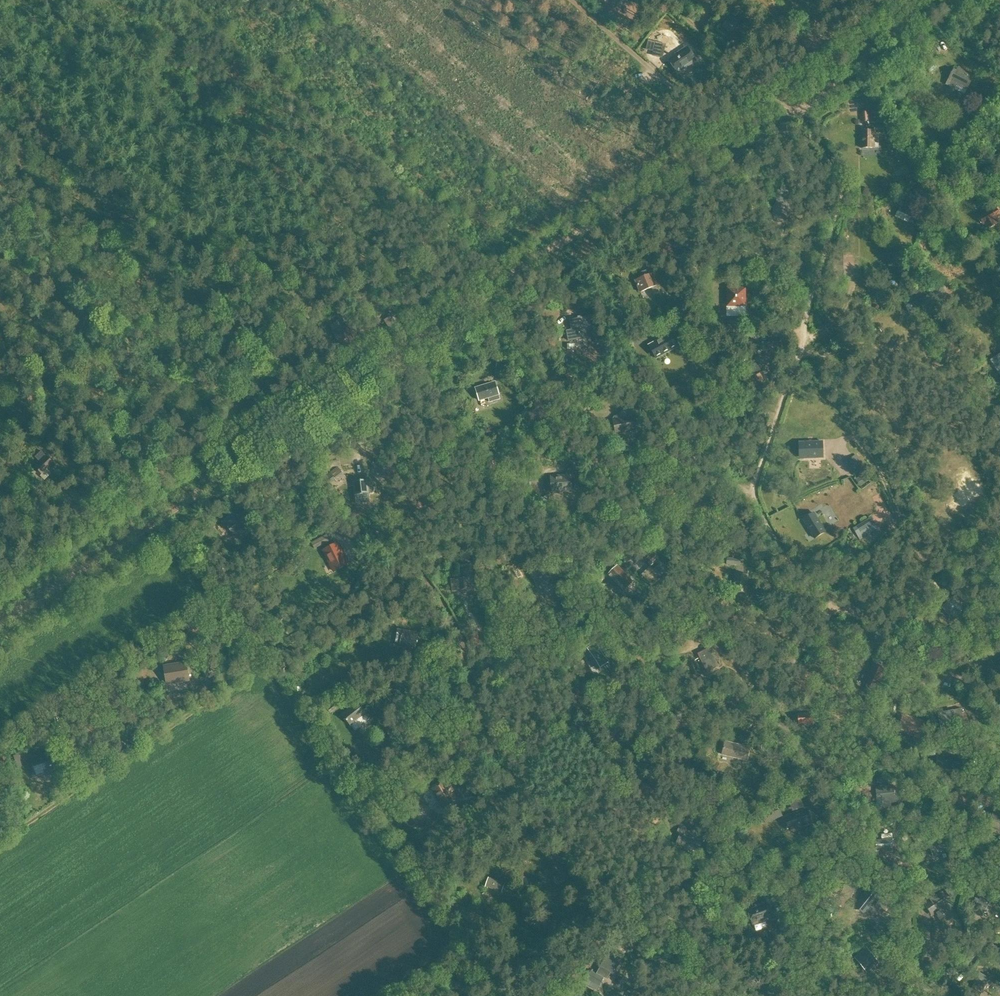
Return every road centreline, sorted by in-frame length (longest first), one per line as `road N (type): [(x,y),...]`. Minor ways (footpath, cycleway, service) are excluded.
road 1 (track): [(0,623),(346,398),(561,243),(611,214),(715,178),(876,41),(948,0)]
road 2 (track): [(999,693),(926,664),(838,602),(795,565),(769,525),(752,489),(842,195),(793,113),(663,0)]
road 3 (track): [(348,605),(368,585),(392,578),(417,586),(445,610),(459,625),(487,720),(672,986),(734,995)]
road 4 (track): [(838,602),(780,676),(698,713),(665,747),(619,767),(581,727),(524,768)]
road 5 (track): [(490,296),(565,389),(579,429),(596,446),(752,489)]
road 6 (track): [(759,691),(872,863),(920,874)]
road 7 (track): [(0,842),(202,706)]
road 8 (track): [(736,159),(564,0)]
road 9 (track): [(516,541),(447,507),(413,416),(382,370)]
road 10 (track): [(838,602),(896,523),(870,461)]
road 11 (track): [(796,360),(882,342),(956,360)]
road 12 (track): [(863,54),(938,174)]
road 13 (track): [(858,235),(846,280),(800,349)]

